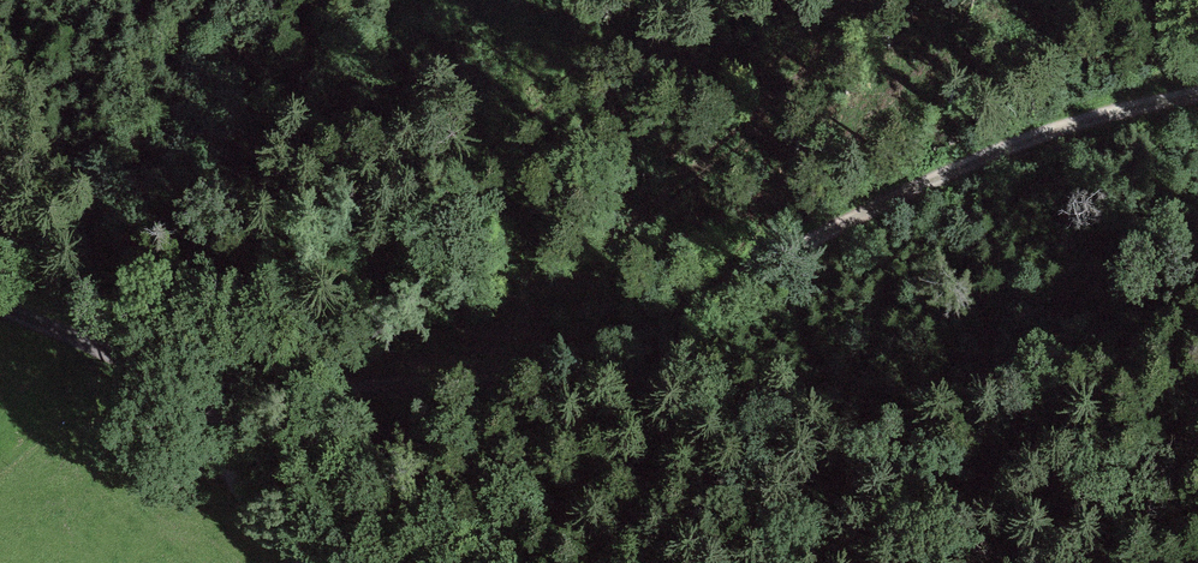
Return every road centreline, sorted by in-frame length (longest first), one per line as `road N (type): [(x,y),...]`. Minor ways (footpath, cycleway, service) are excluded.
road 1 (track): [(1197,97),(1060,128),(979,159),(575,354),(380,388),(178,389)]
road 2 (track): [(0,311),(178,389),(230,477),(312,562)]
road 3 (track): [(1197,49),(1060,128)]

